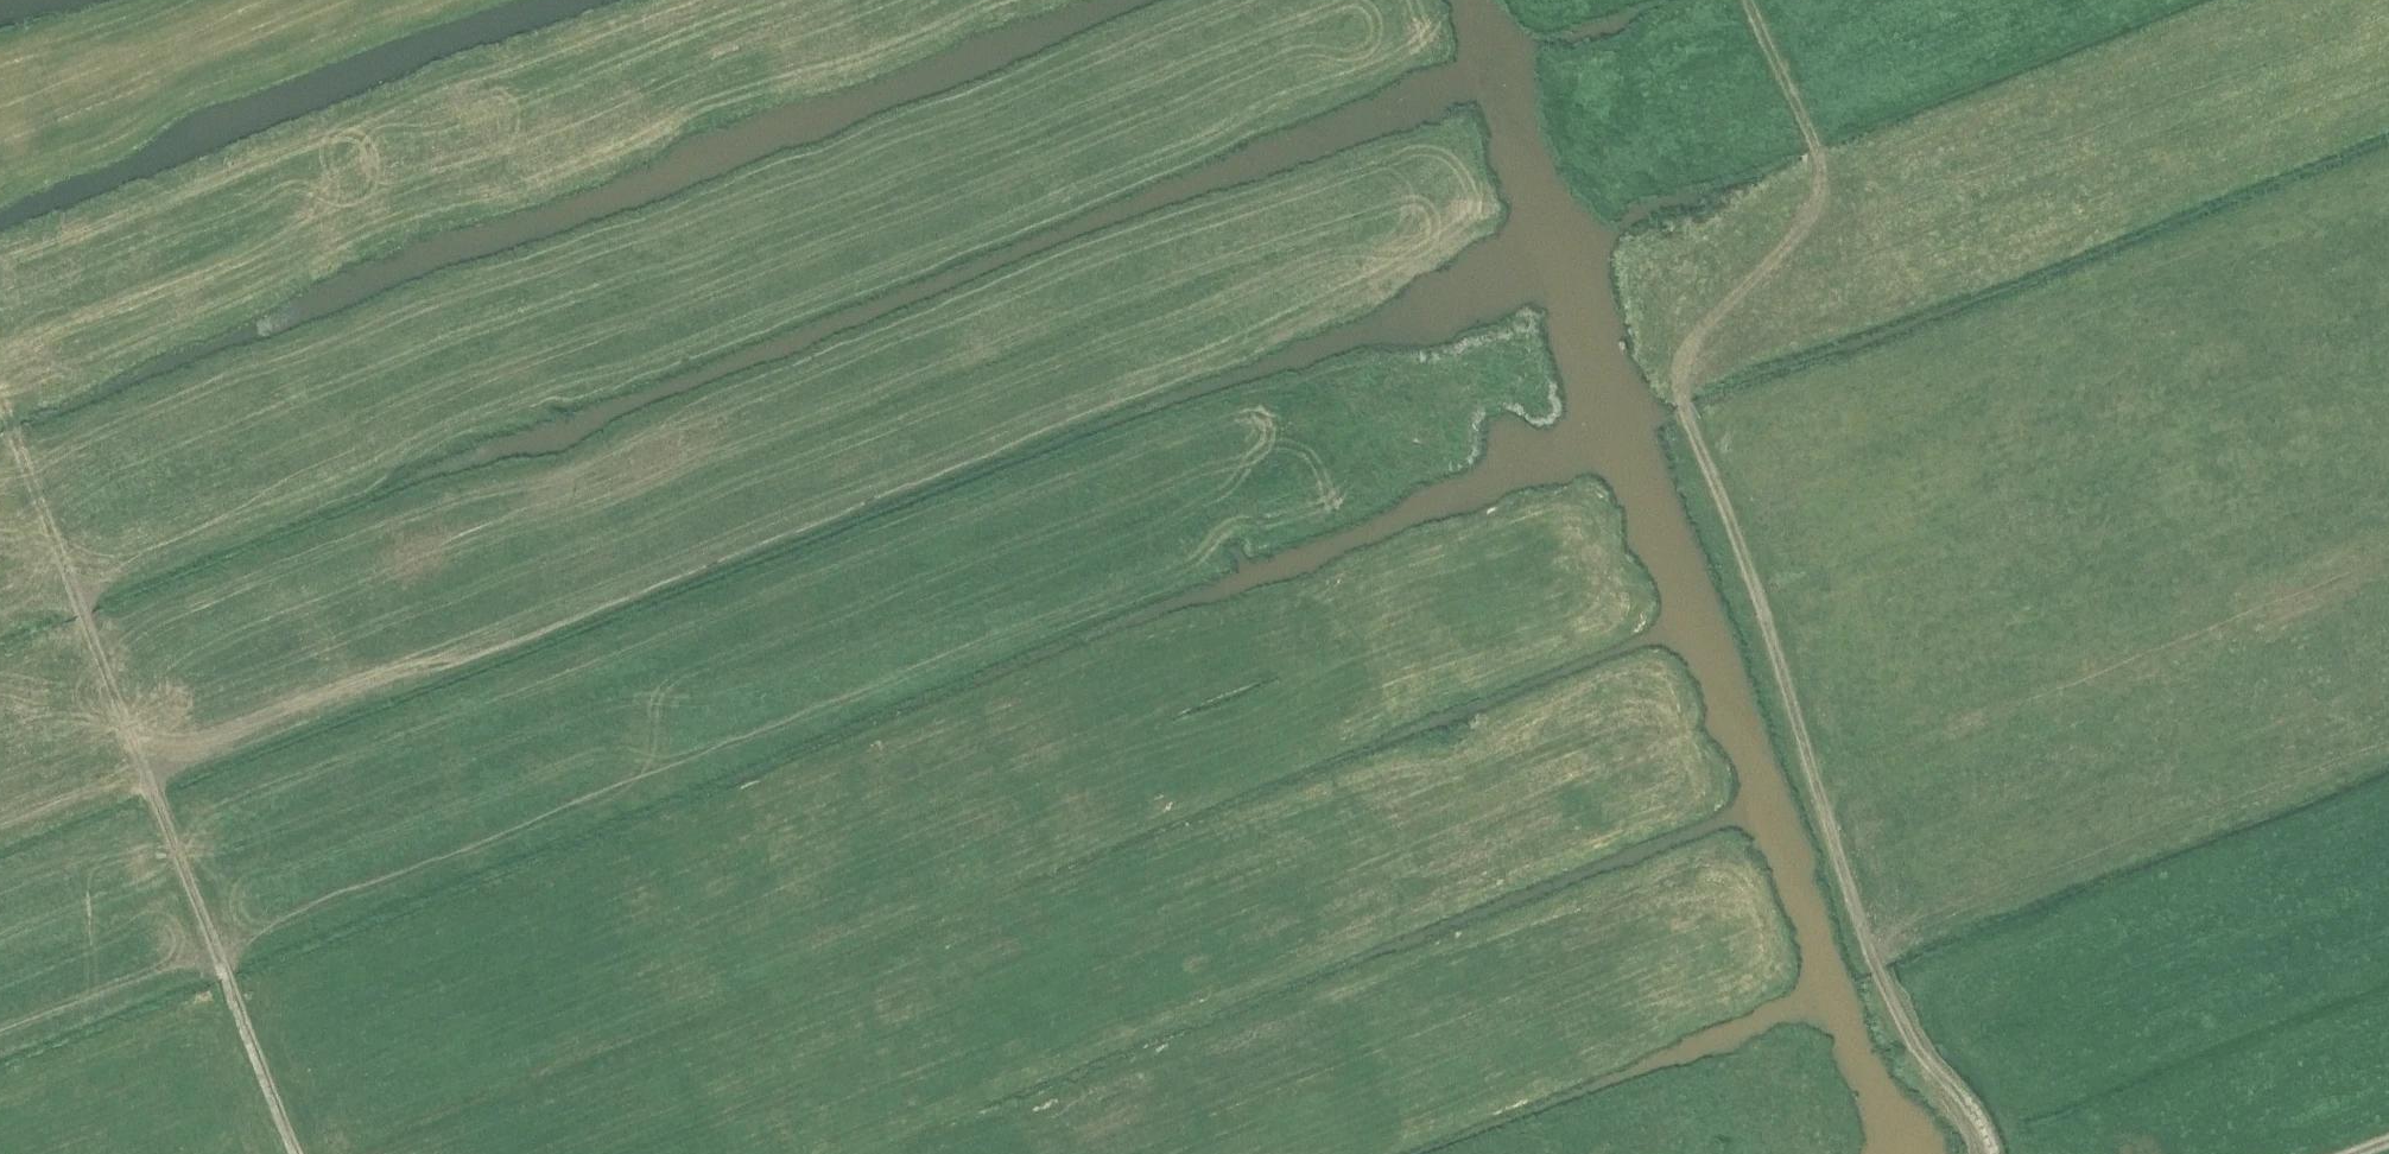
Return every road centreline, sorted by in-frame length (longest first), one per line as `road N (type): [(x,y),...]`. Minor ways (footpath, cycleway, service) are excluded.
road 1 (track): [(1981,1153),(1965,1102),(1908,1037),(1844,875),(1683,390),(1694,351),(1818,202),(1820,169),(1747,0)]
road 2 (track): [(0,401),(297,1153)]

